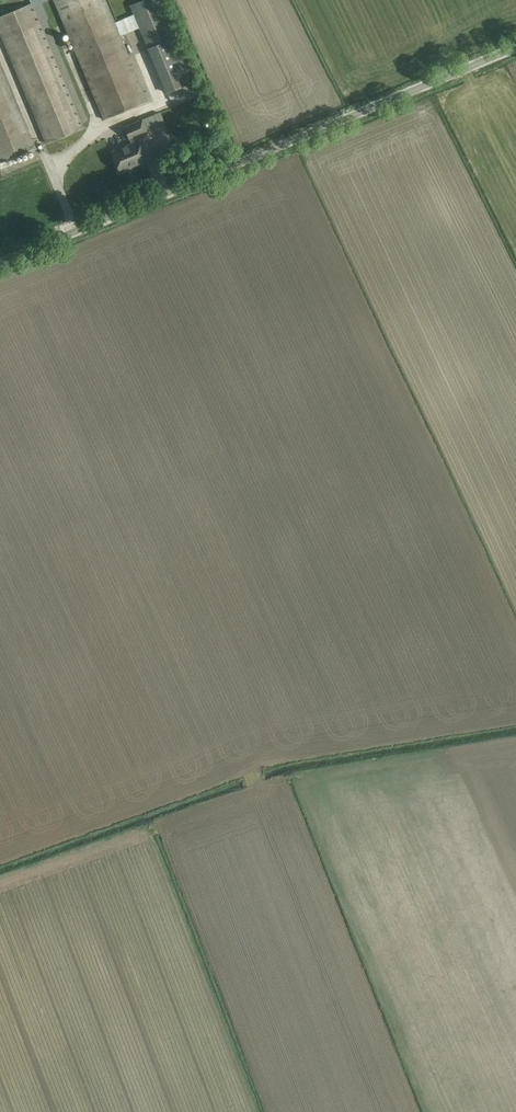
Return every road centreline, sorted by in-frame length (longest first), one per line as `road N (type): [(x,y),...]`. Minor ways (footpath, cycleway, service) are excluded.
road 1 (unclassified): [(0,262),(515,47)]

